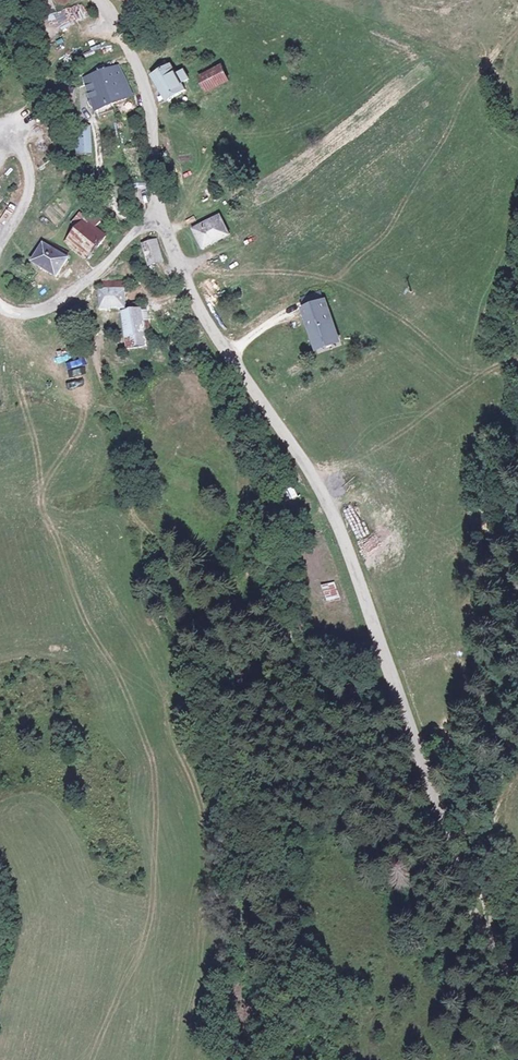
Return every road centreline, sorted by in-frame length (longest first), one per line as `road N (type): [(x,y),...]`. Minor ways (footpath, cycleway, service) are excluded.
road 1 (track): [(129,241),(91,294),(86,324),(120,473),(187,669),(194,724),(246,823),(254,856),(245,944),(258,987),(239,1059)]
road 2 (unclassified): [(517,998),(334,517),(196,304),(157,217)]
road 3 (unclassified): [(157,217),(144,88),(99,0)]
road 4 (unclassified): [(0,299),(17,309),(47,304),(95,277),(157,217)]
road 5 (unclassified): [(0,126),(28,167),(30,183),(0,238)]

